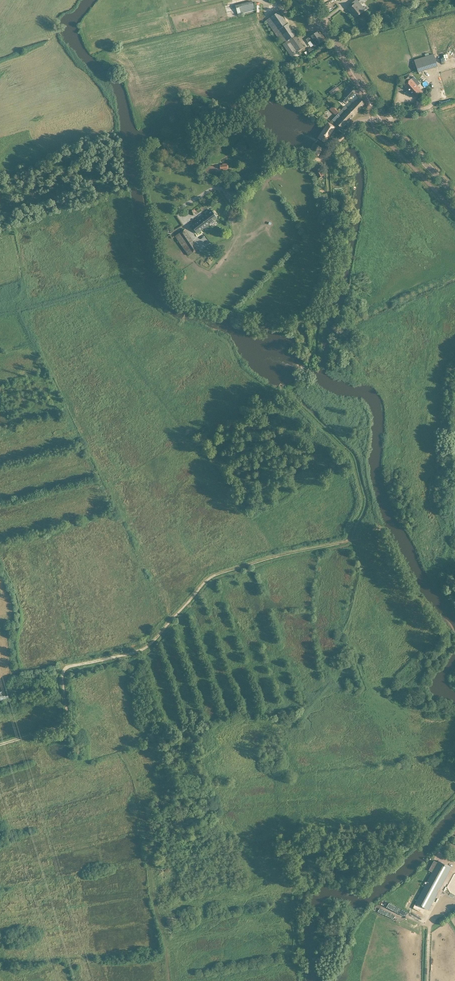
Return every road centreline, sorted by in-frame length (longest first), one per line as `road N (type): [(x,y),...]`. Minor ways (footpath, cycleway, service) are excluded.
road 1 (track): [(103,660),(144,807),(169,980)]
road 2 (track): [(103,660),(146,647),(215,575),(348,541)]
road 3 (track): [(304,980),(295,952),(302,893),(327,876),(373,871),(403,854),(454,798)]
road 4 (track): [(201,245),(181,209),(216,188),(233,200),(286,160),(326,161),(353,127)]
road 5 (track): [(348,541),(362,505),(353,459),(287,394),(266,388)]
road 6 (tertiary): [(384,117),(301,0)]
road 7 (track): [(0,744),(62,722),(68,713),(62,668)]

